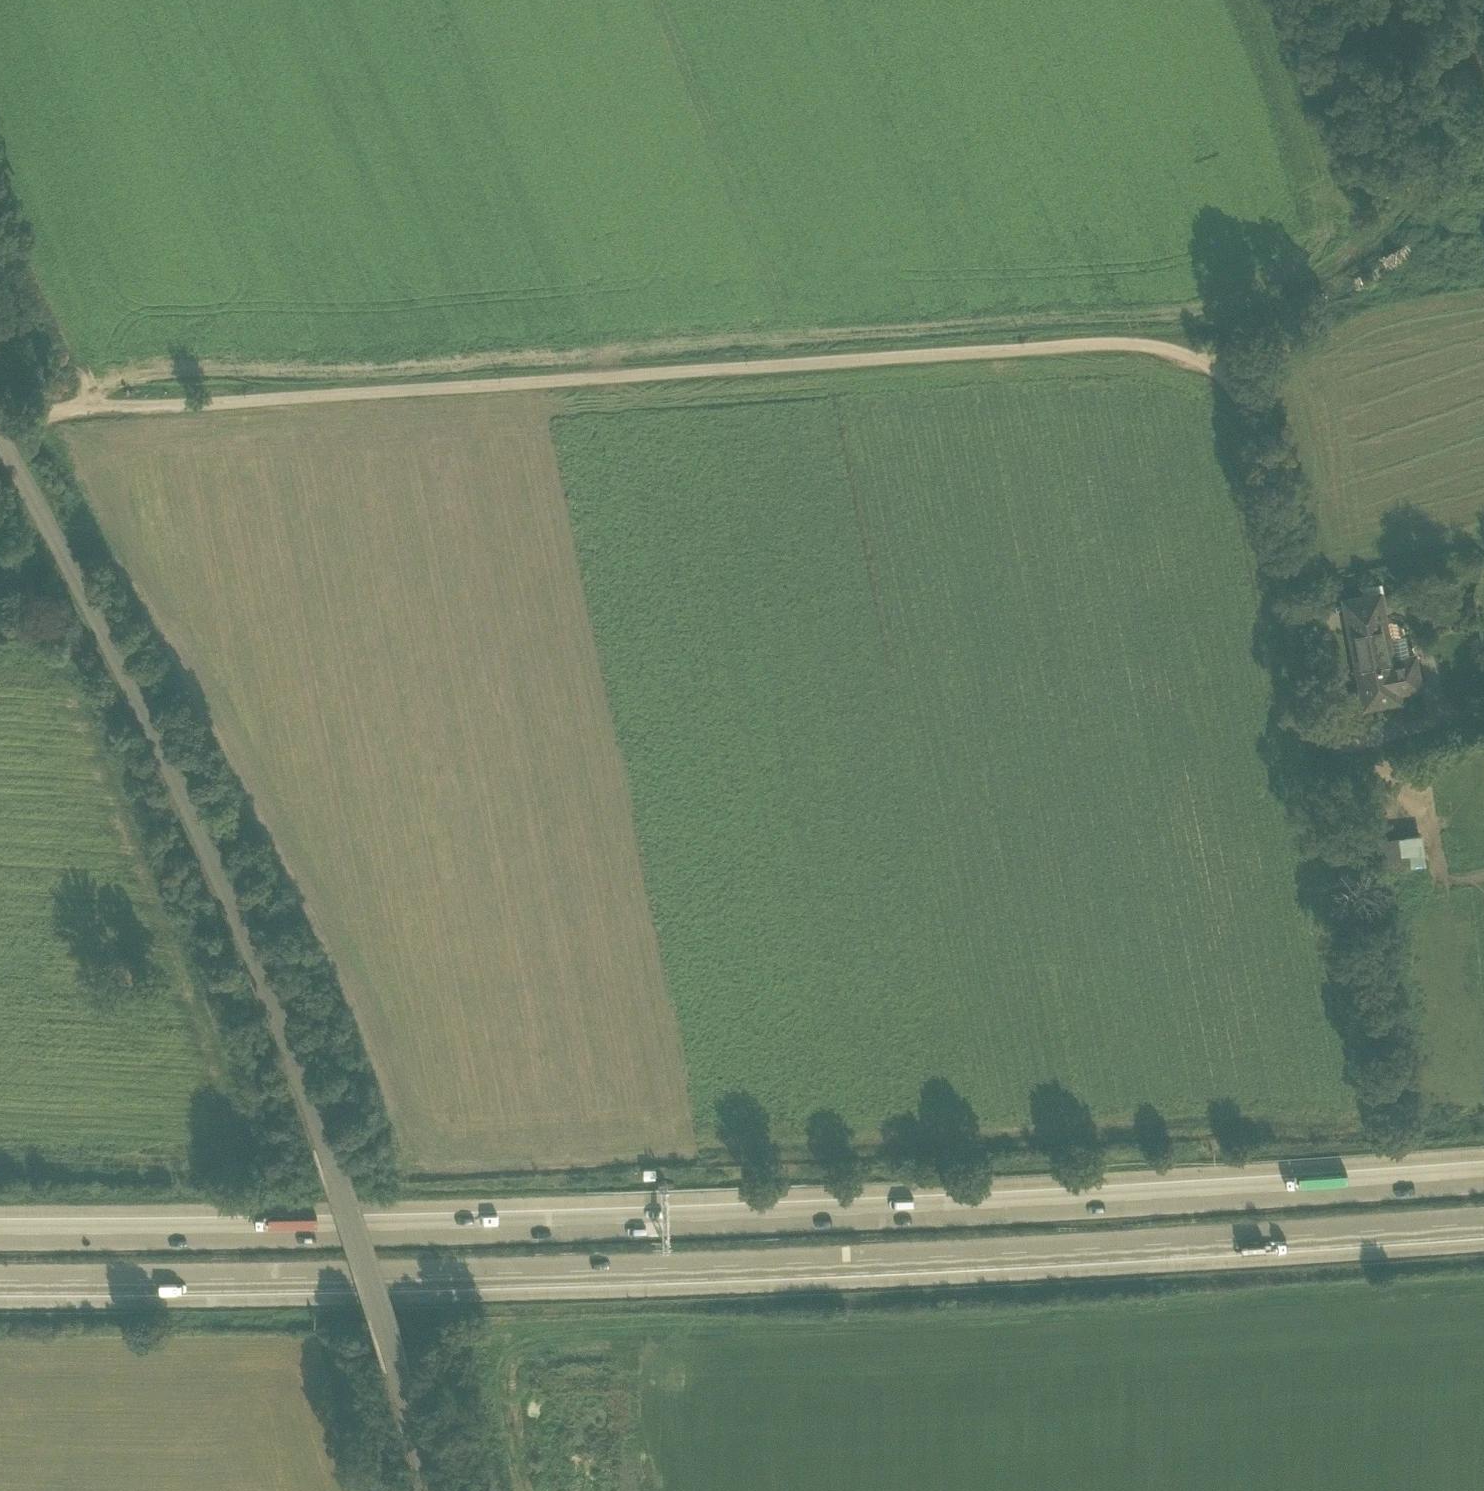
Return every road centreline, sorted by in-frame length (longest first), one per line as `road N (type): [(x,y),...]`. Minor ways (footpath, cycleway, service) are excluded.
road 1 (residential): [(0,414),(1122,343),(1221,372),(1246,407),(1318,745),(1483,707)]
road 2 (motorway): [(0,1280),(997,1255),(1483,1221)]
road 3 (motorway): [(1483,1175),(1005,1208),(0,1233)]
road 4 (unclassified): [(432,1490),(336,1154),(261,944),(193,788),(61,532),(0,440)]
road 5 (track): [(1221,372),(1260,312),(1363,280),(1483,138)]

